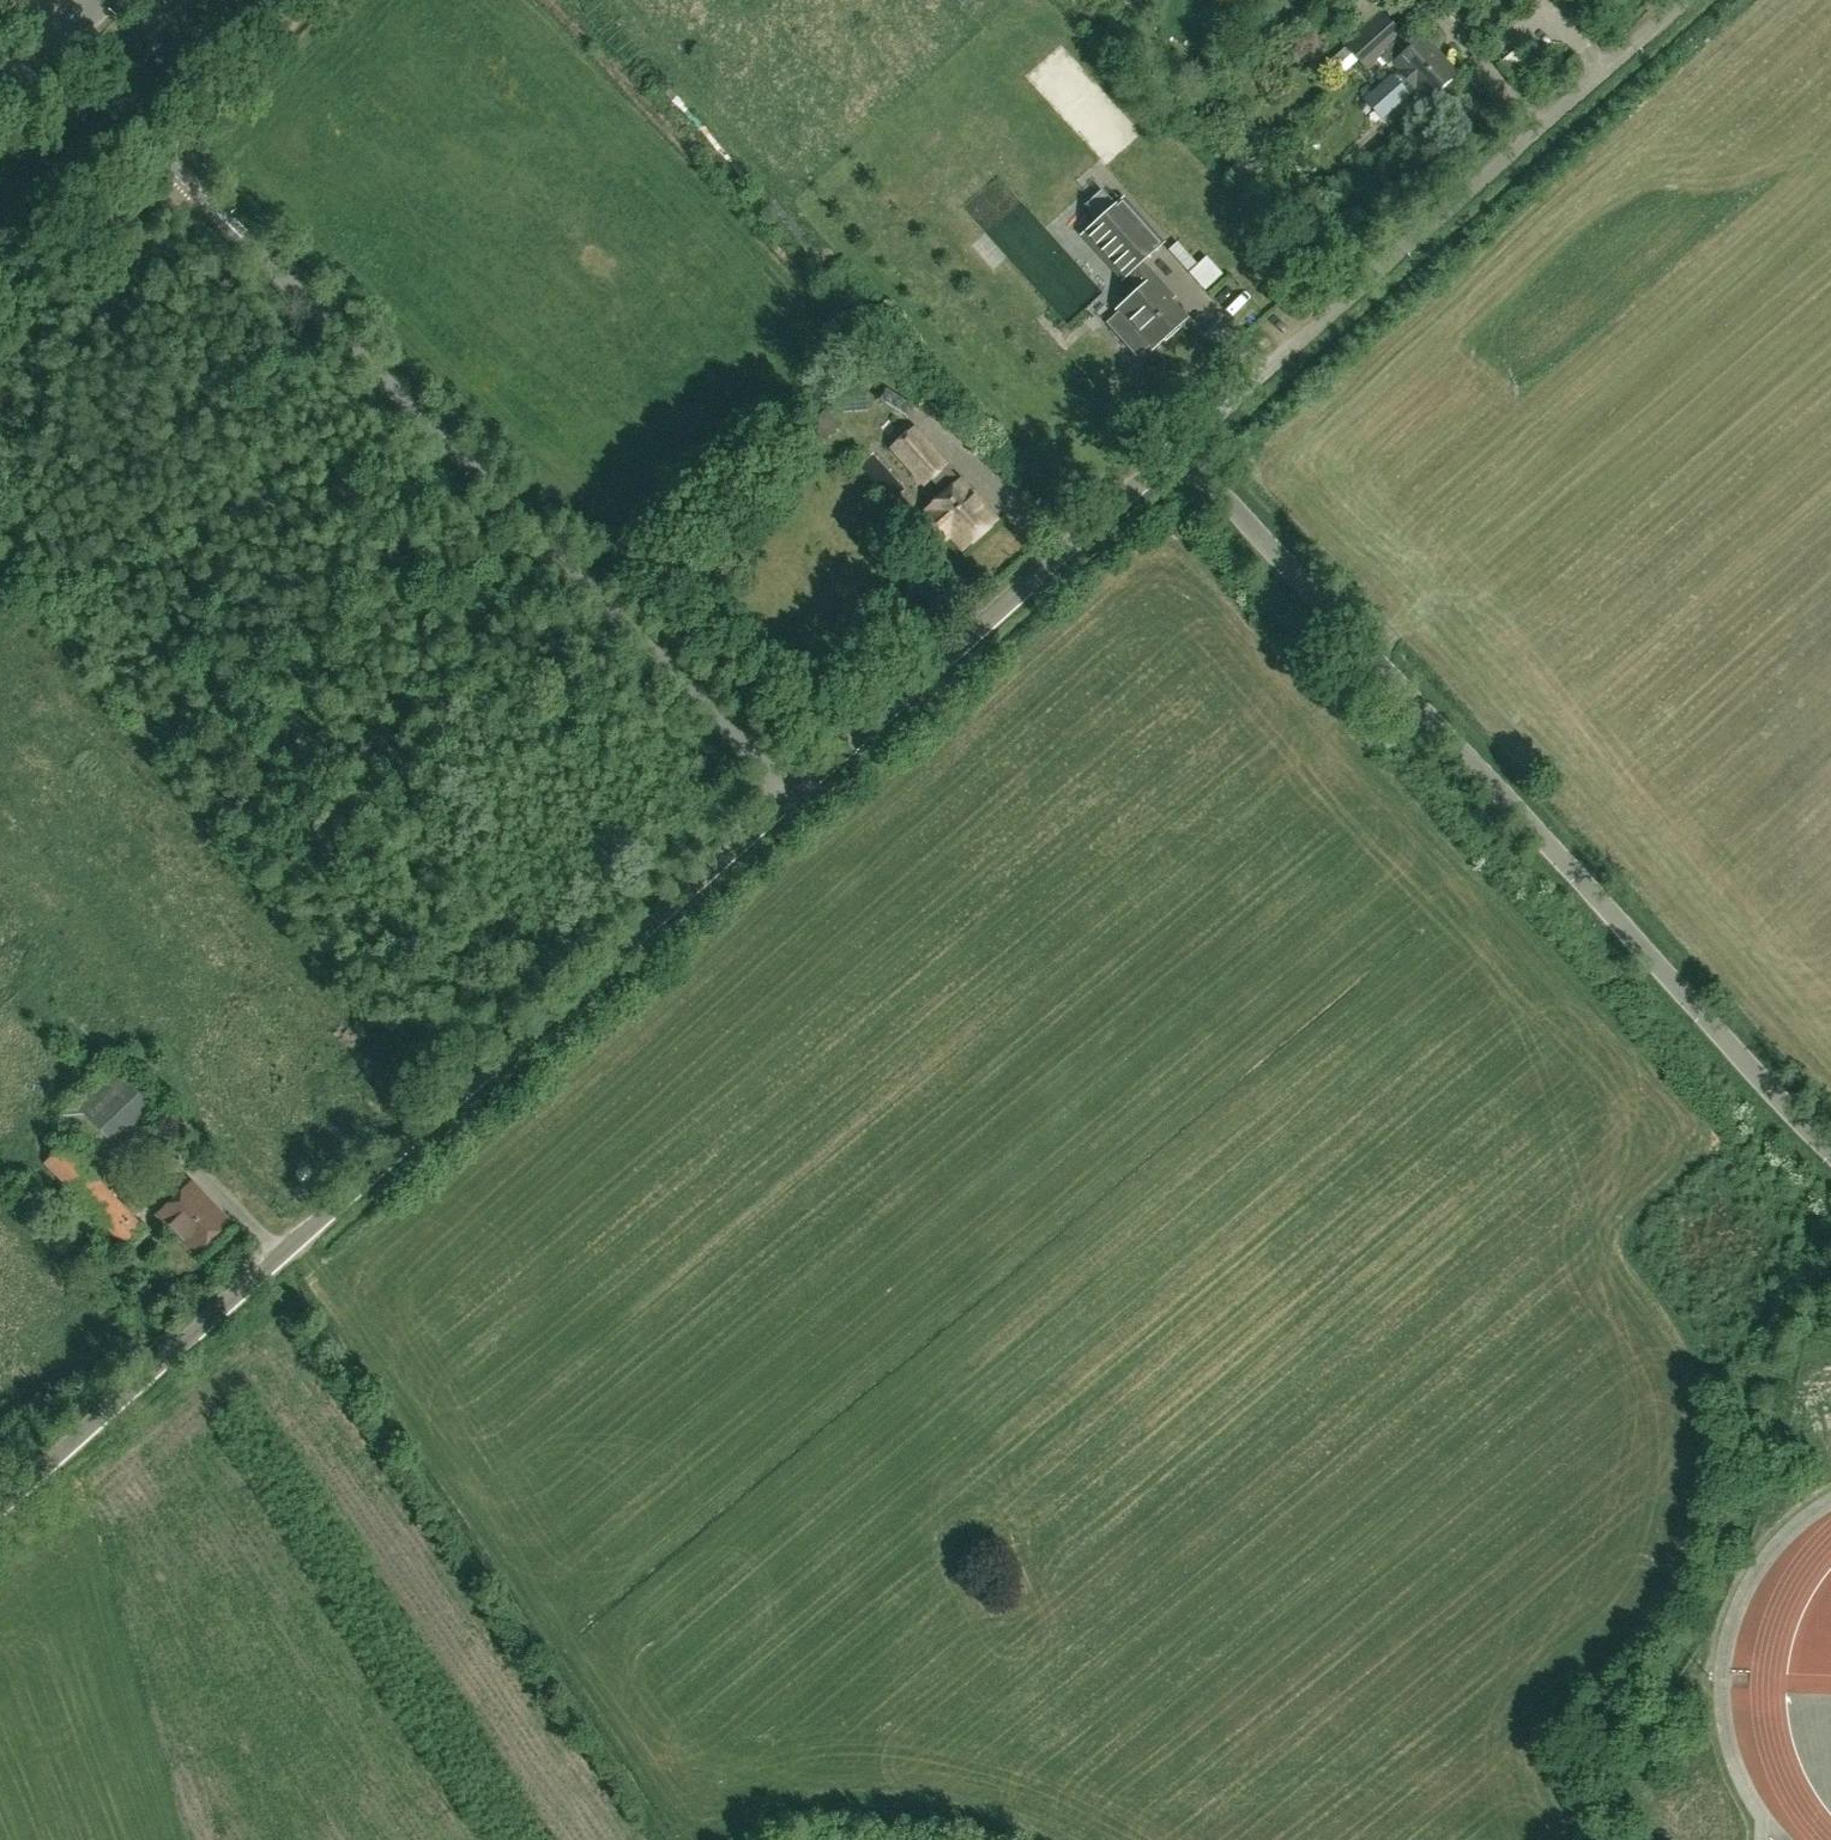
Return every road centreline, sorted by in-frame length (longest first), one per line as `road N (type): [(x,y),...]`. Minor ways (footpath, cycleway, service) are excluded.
road 1 (unclassified): [(0,1505),(792,792)]
road 2 (unclassified): [(792,792),(59,41)]
road 3 (unclassified): [(1830,1144),(1182,446)]
road 4 (track): [(1229,403),(1672,0)]
road 5 (unclassified): [(792,792),(1182,446)]

